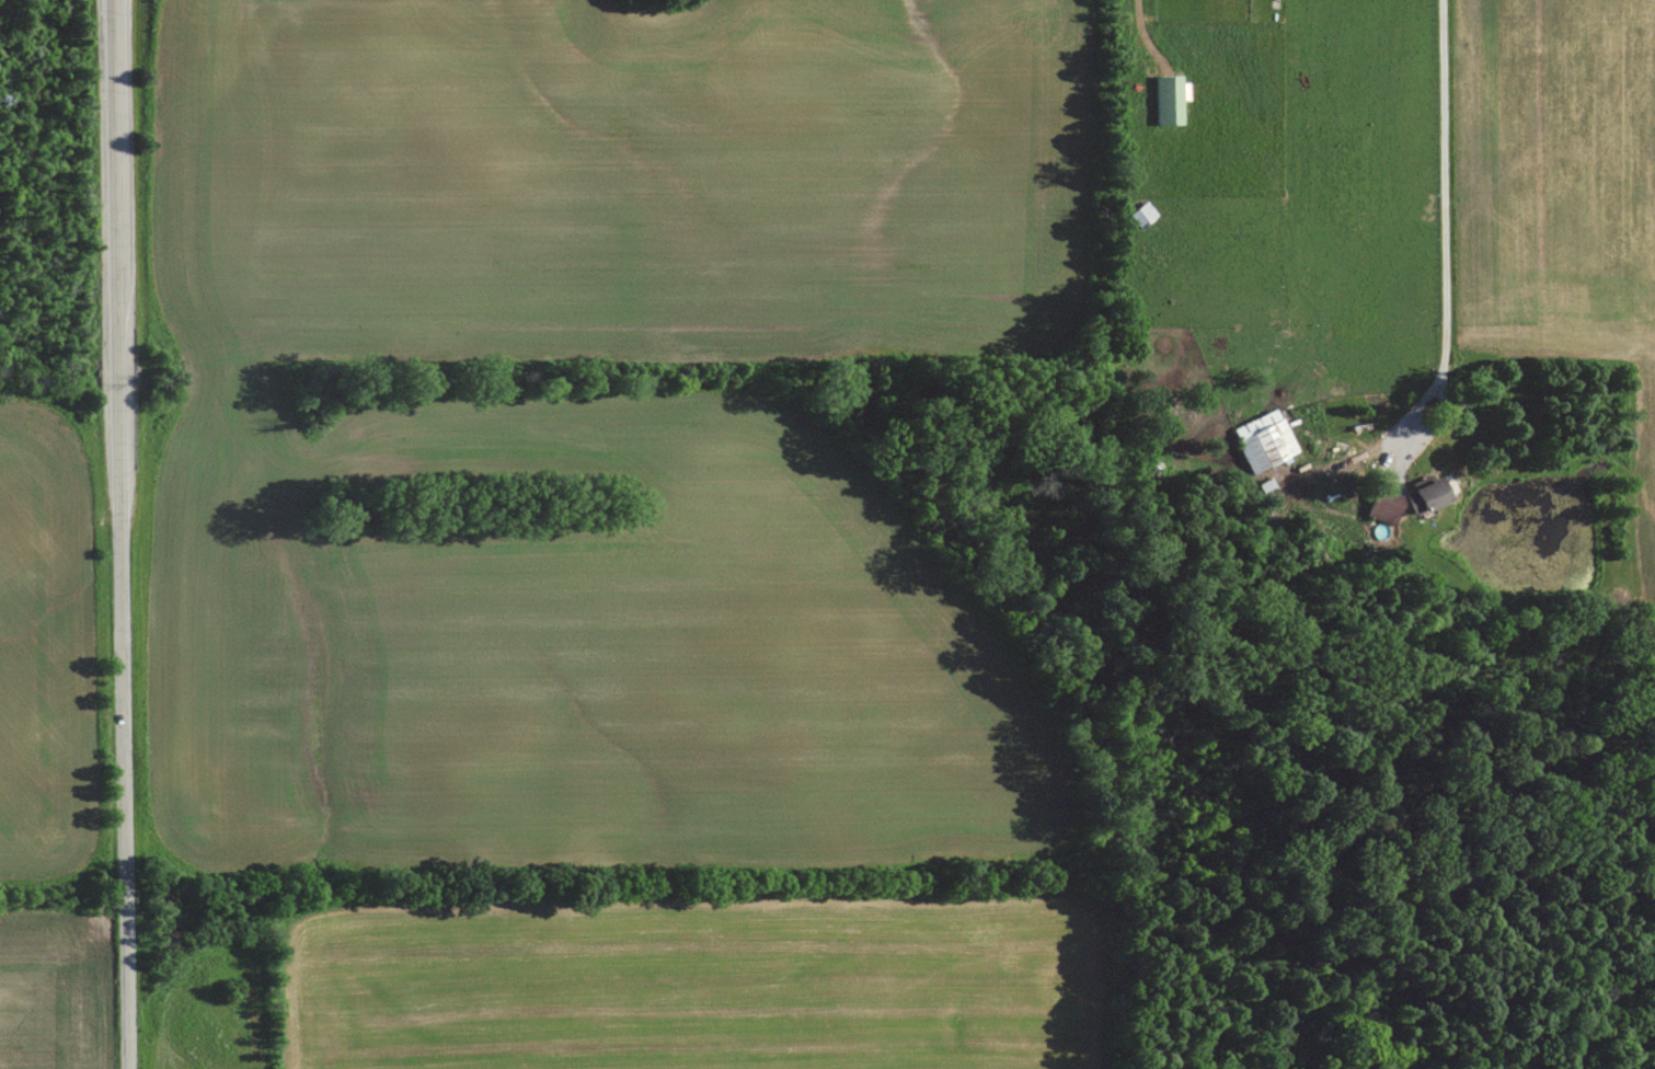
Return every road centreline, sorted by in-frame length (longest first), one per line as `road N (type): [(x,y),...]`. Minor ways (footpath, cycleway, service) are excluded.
road 1 (secondary): [(129,1068),(113,0)]

